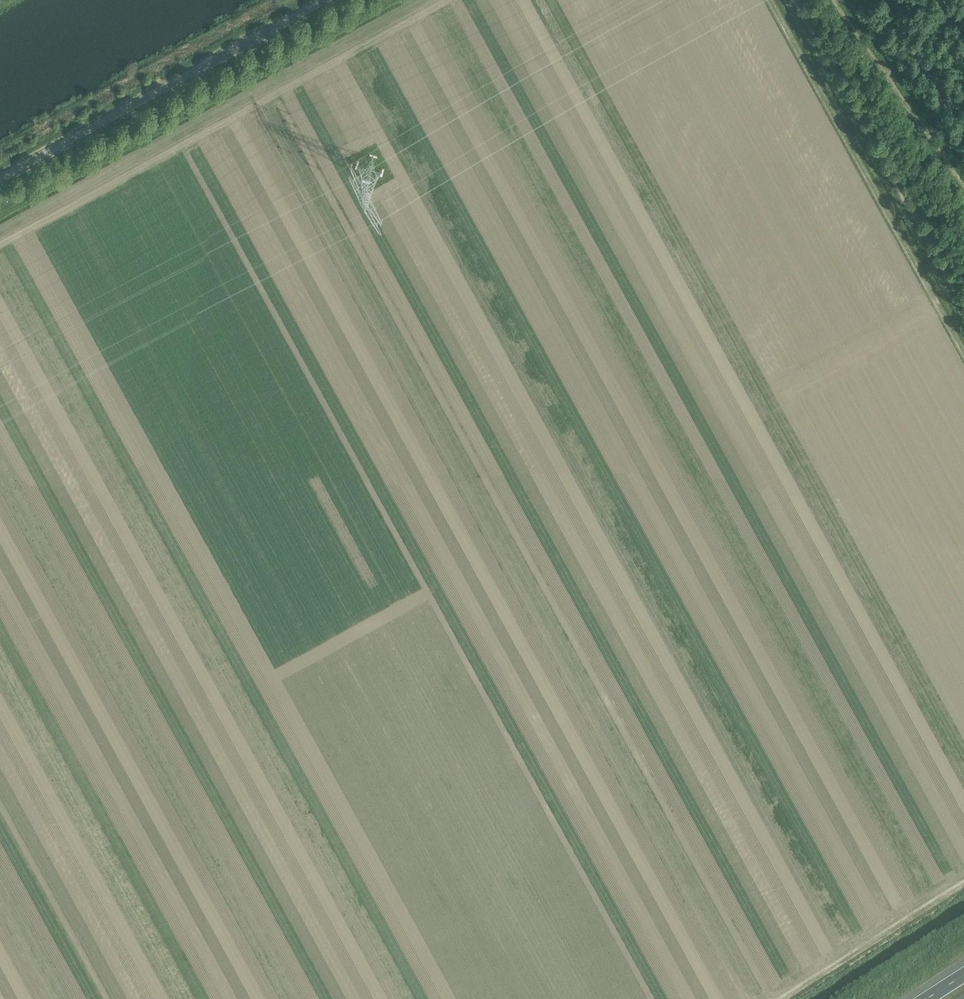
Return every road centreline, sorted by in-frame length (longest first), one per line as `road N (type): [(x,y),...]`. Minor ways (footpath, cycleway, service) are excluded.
road 1 (tertiary): [(0,179),(329,0)]

